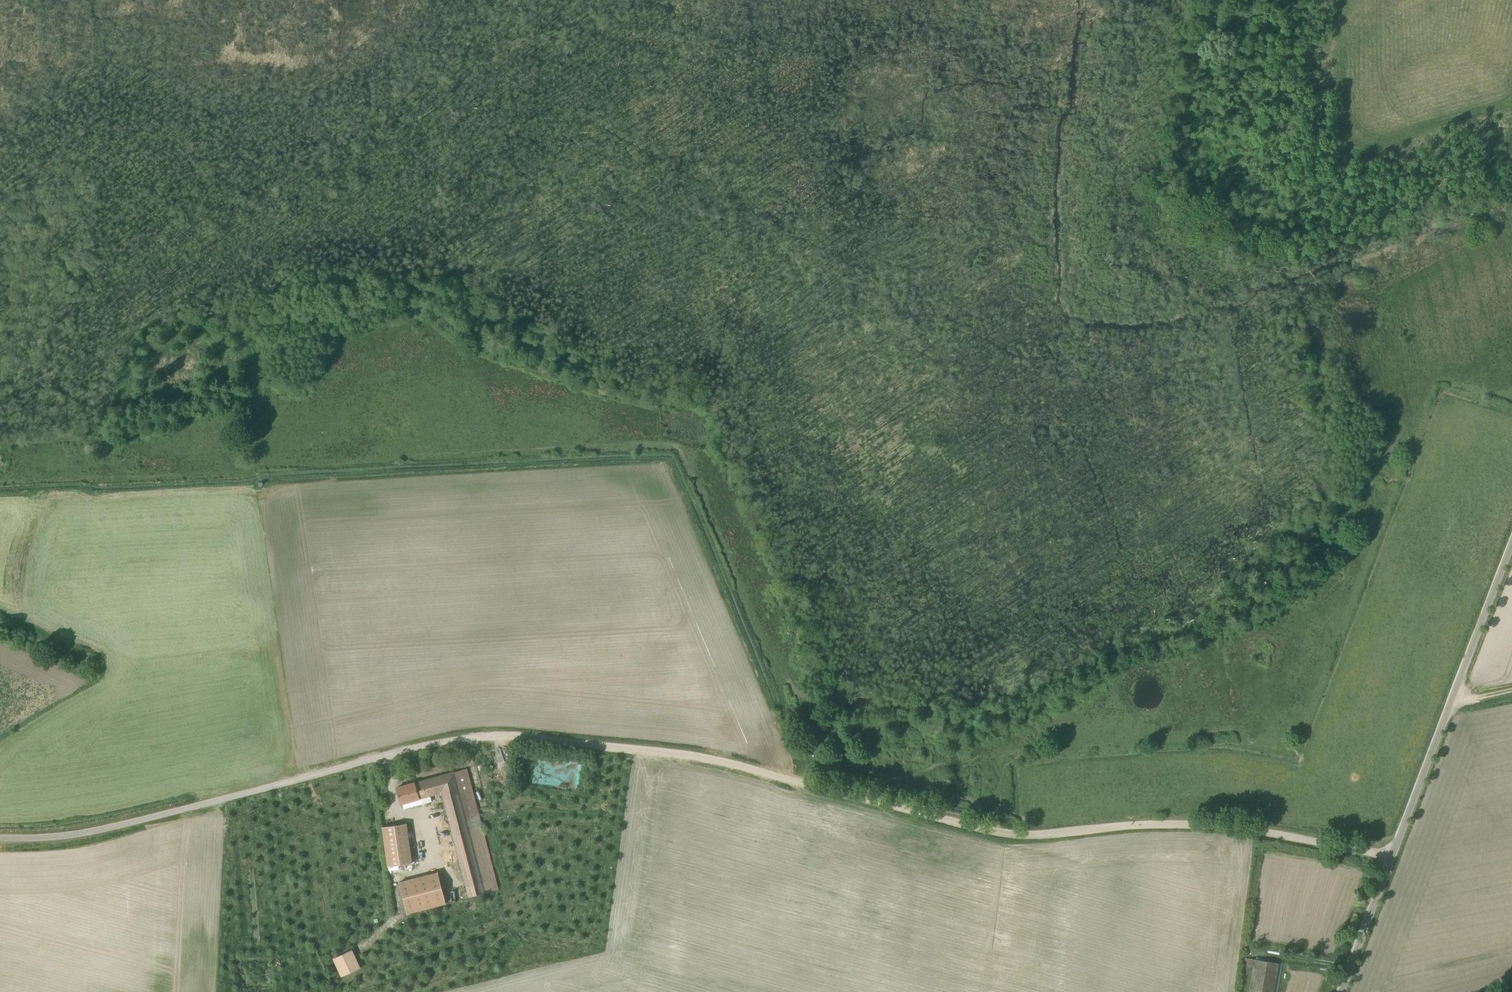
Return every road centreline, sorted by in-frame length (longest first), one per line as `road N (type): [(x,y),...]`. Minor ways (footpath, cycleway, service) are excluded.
road 1 (track): [(1392,858),(1180,823),(986,829),(694,756),(483,737)]
road 2 (unclassified): [(0,837),(79,830),(483,737)]
road 3 (unclassified): [(1340,991),(1511,540)]

